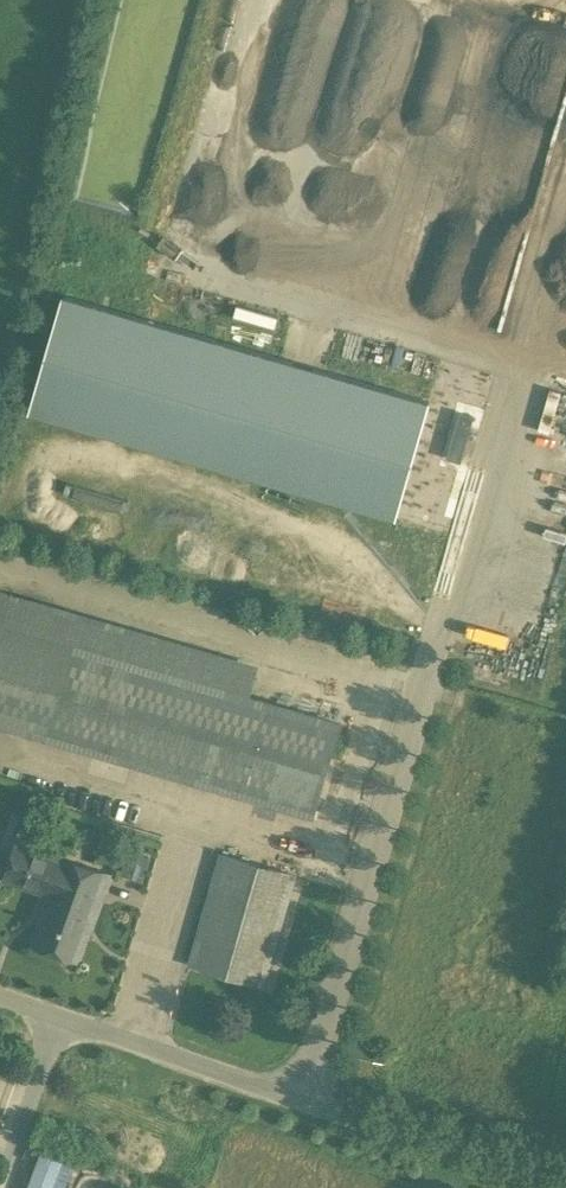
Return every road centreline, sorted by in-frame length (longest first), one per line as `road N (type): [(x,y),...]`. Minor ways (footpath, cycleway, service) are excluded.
road 1 (unclassified): [(548,1187),(0,999)]

